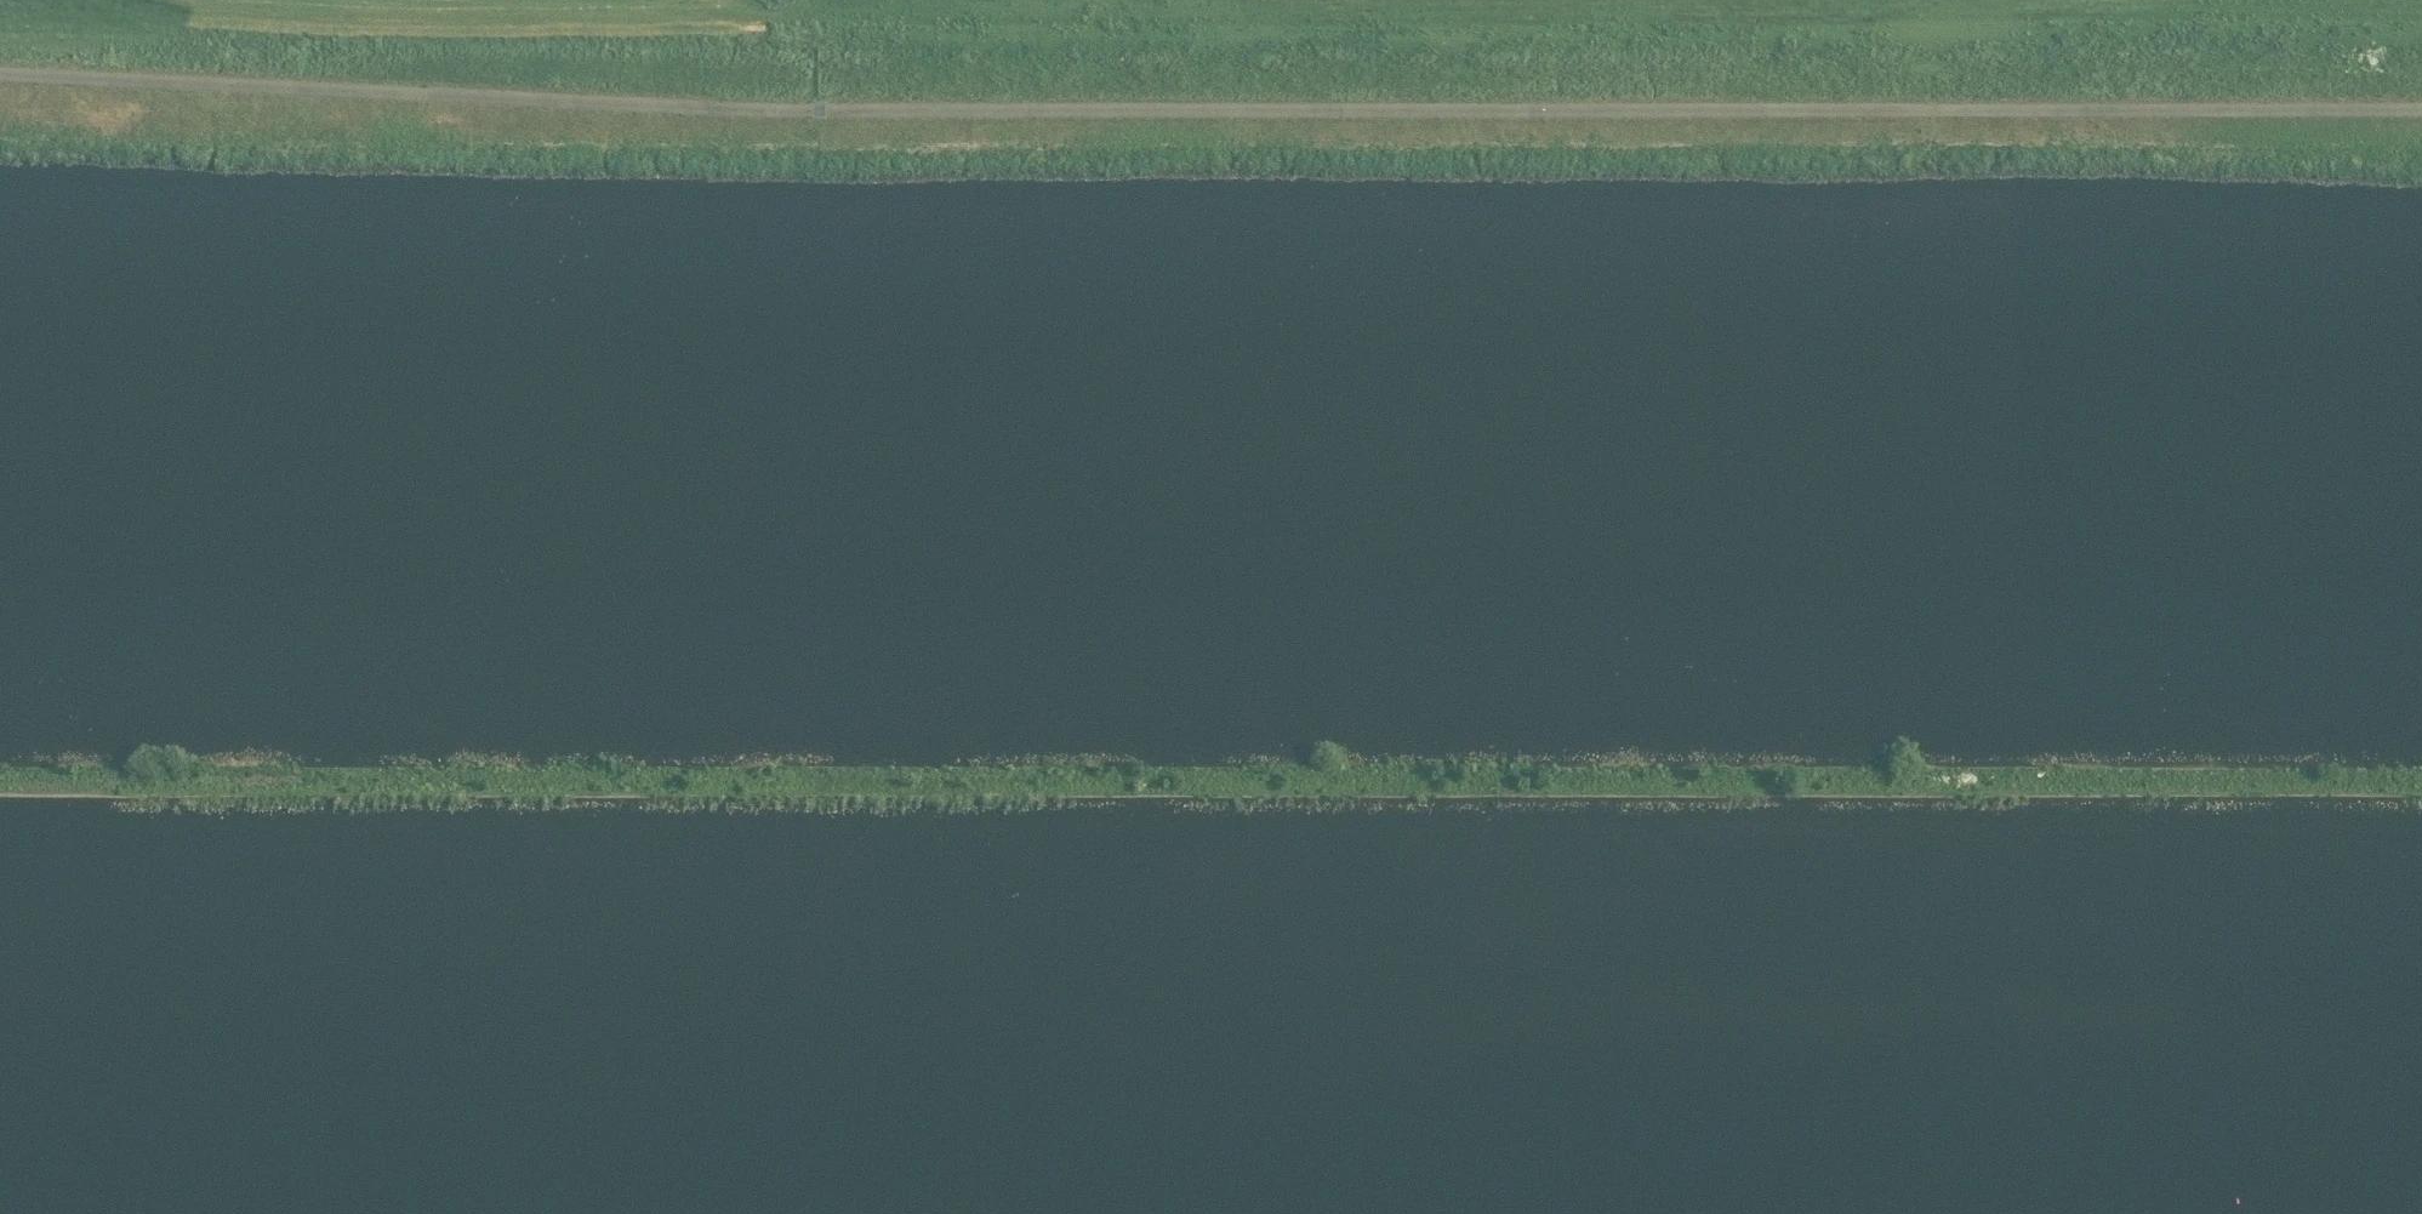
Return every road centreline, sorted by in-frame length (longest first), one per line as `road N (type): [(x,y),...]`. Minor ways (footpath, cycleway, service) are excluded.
road 1 (unclassified): [(2421,103),(772,105),(0,68)]

